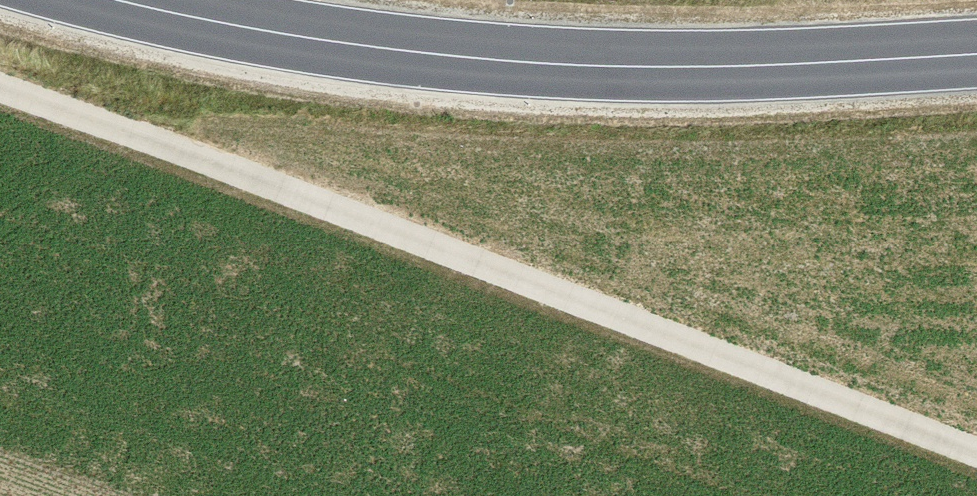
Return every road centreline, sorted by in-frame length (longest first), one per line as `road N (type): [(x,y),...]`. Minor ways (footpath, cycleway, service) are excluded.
road 1 (track): [(0,89),(976,449)]
road 2 (secondary): [(120,0),(286,34),(519,62),(688,68),(976,55)]

